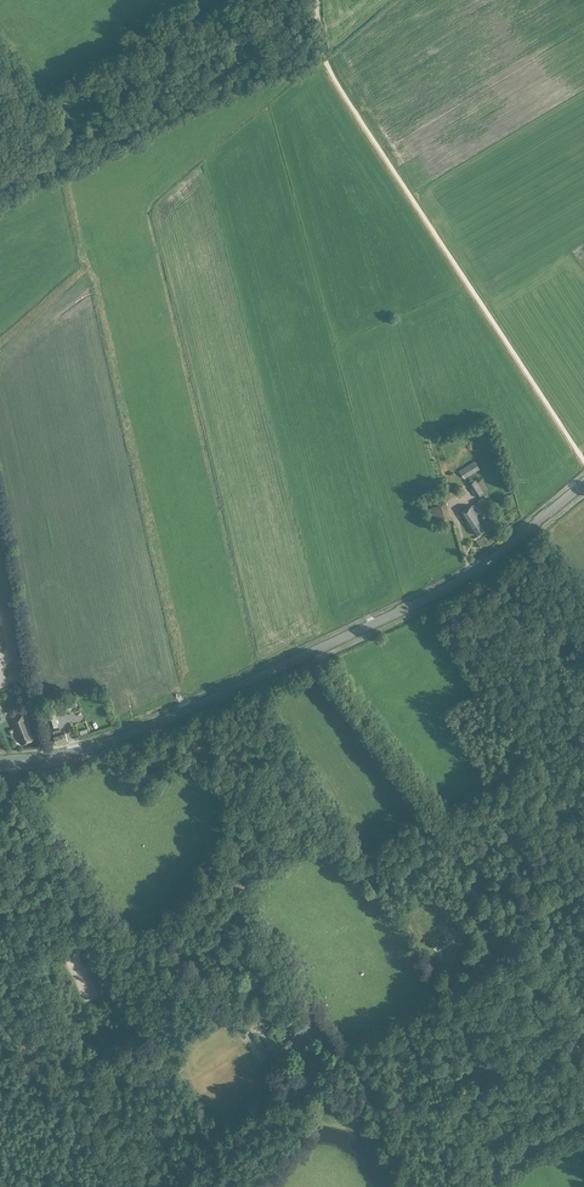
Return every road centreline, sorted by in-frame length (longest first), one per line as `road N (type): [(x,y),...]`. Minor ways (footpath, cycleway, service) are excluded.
road 1 (secondary): [(13,760),(117,738),(387,617),(484,564),(583,483)]
road 2 (unclassified): [(259,1186),(276,1153),(313,1110),(310,1084),(250,1019),(83,906),(15,789)]
road 3 (track): [(583,461),(333,75),(316,0)]
road 4 (track): [(446,824),(479,867),(511,886),(525,928),(583,1007)]
road 5 (track): [(345,1049),(407,1020),(440,966),(464,945),(522,922)]
road 6 (track): [(318,649),(446,824)]
road 7 (track): [(142,113),(254,56),(269,30),(255,0)]
road 8 (track): [(0,153),(60,150),(142,113),(132,106)]
road 9 (unclassified): [(480,1186),(583,1114)]

